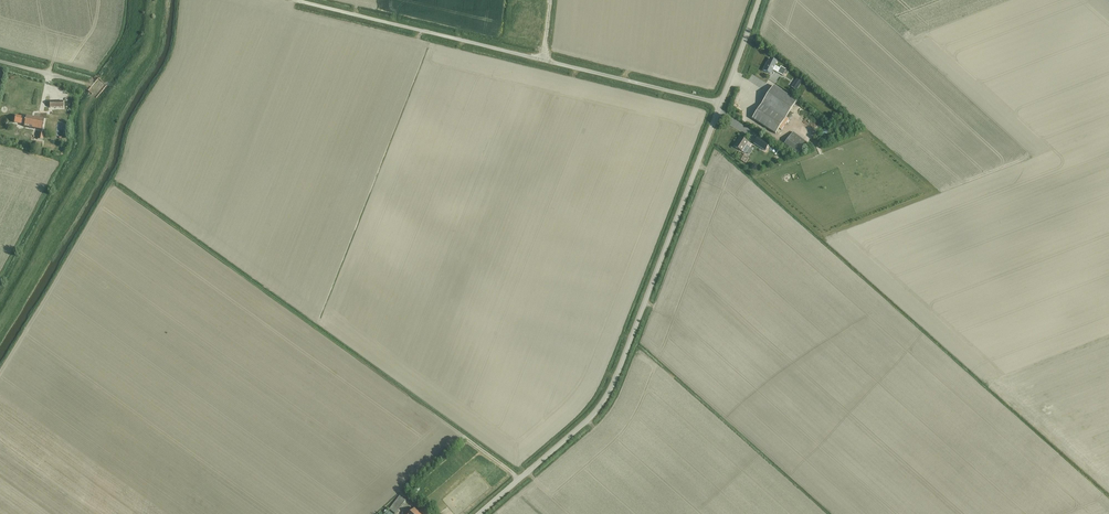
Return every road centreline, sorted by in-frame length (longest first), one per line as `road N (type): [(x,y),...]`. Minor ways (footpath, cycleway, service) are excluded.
road 1 (unclassified): [(478,513),(611,387),(721,105)]
road 2 (unclassified): [(721,105),(296,0)]

